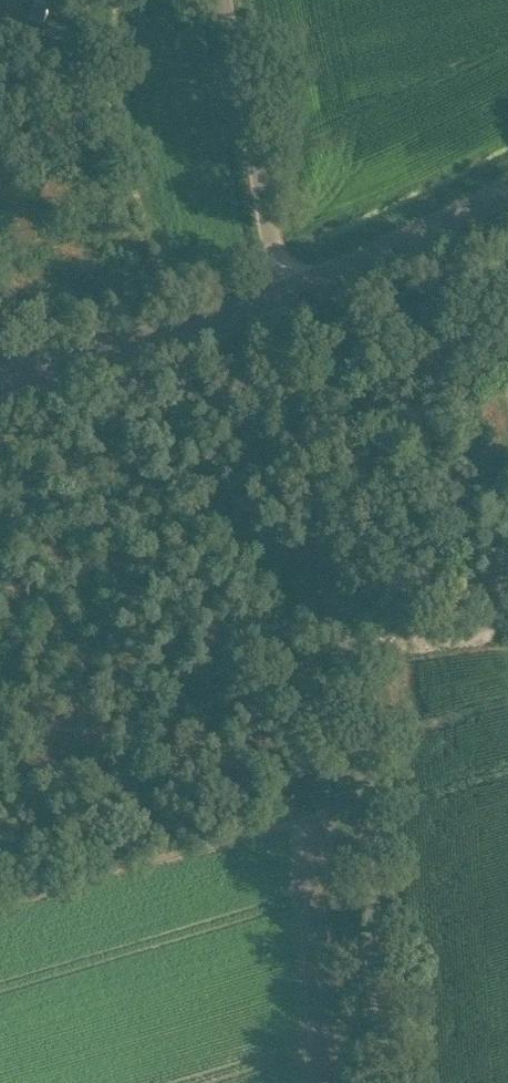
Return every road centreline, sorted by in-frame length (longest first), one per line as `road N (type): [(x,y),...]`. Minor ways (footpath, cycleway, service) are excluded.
road 1 (unclassified): [(381,1082),(362,734),(282,295)]
road 2 (unclassified): [(282,295),(223,0)]
road 3 (tertiary): [(282,295),(207,323),(0,374)]
road 4 (tertiary): [(507,191),(282,295)]

